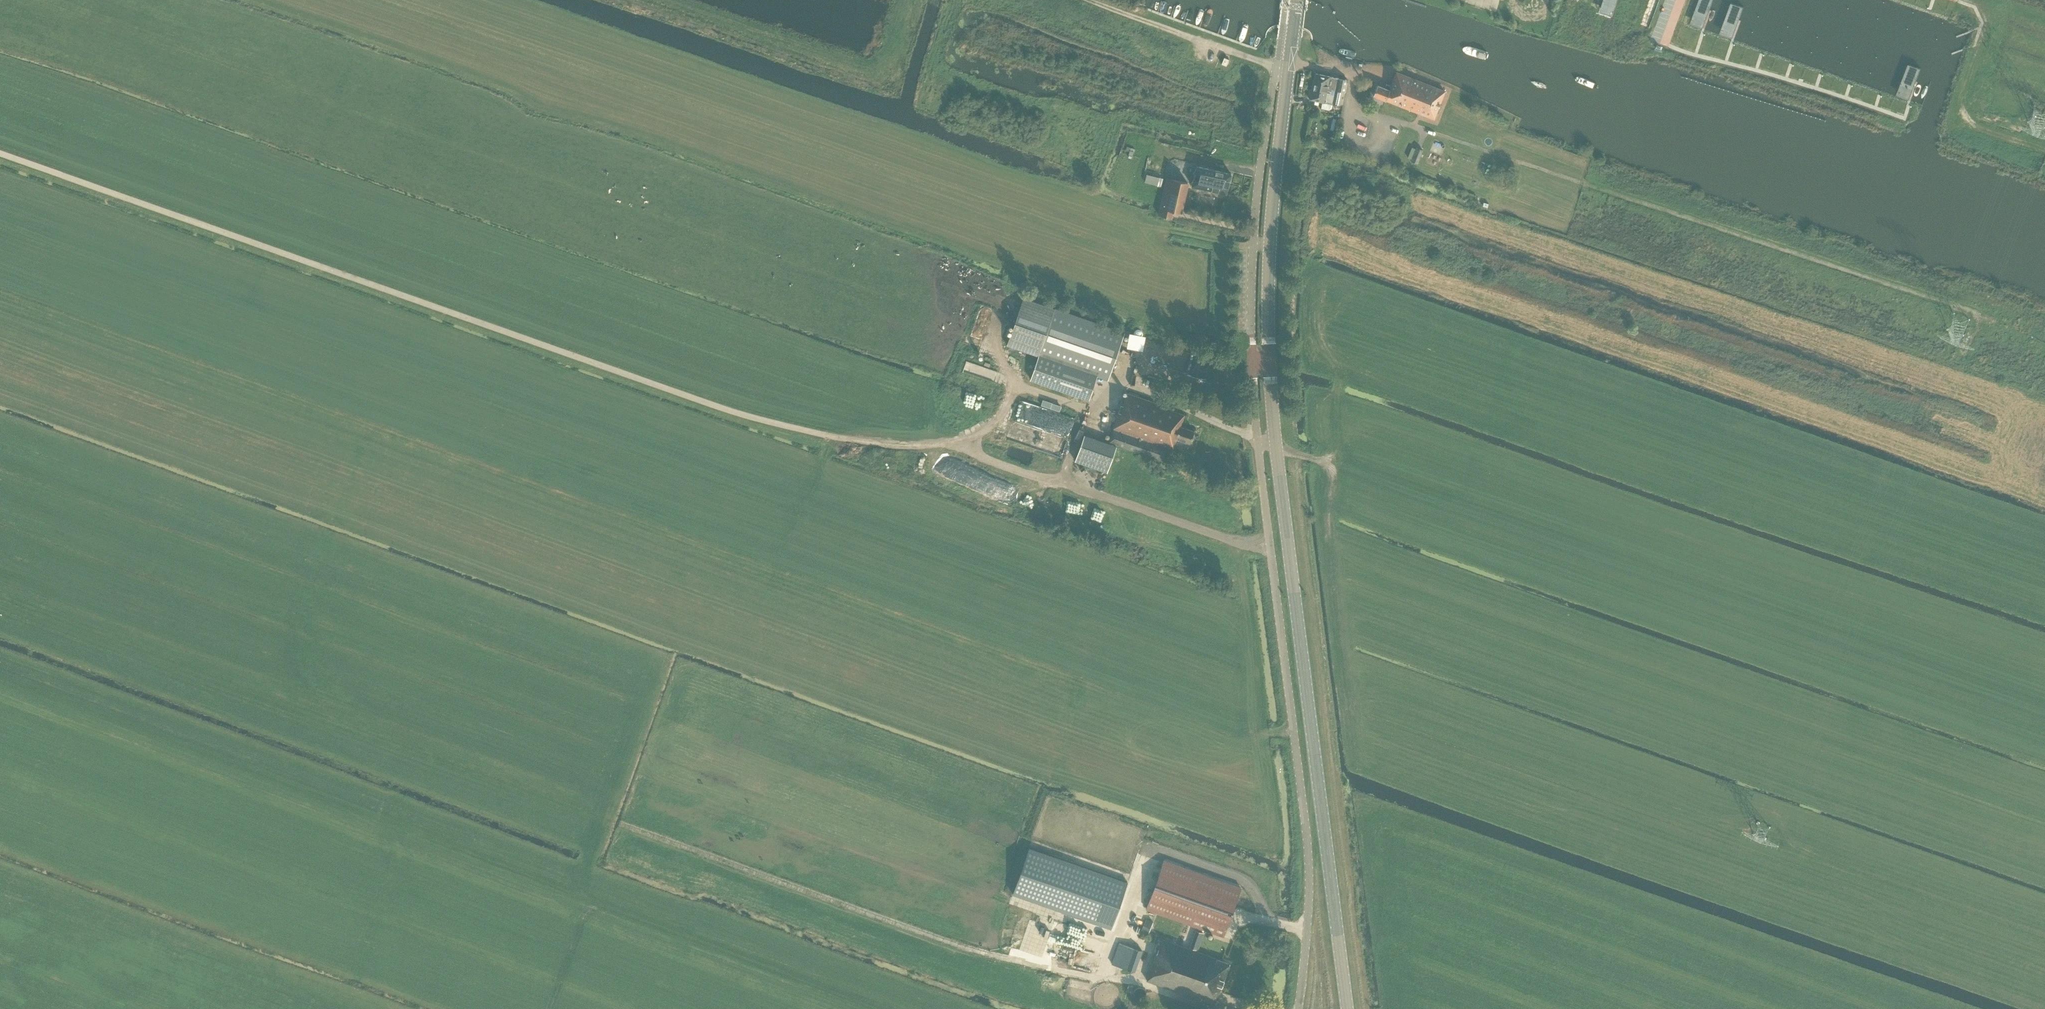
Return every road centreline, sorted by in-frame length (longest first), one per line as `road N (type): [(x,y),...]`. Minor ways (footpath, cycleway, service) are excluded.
road 1 (primary): [(1347,1008),(1270,363)]
road 2 (unclassified): [(1252,363),(1308,857),(1298,1008)]
road 3 (unclassified): [(1276,67),(1252,258),(1252,363)]
road 4 (primary): [(1270,363),(1269,262),(1289,69)]
road 5 (track): [(1087,0),(1276,67)]

